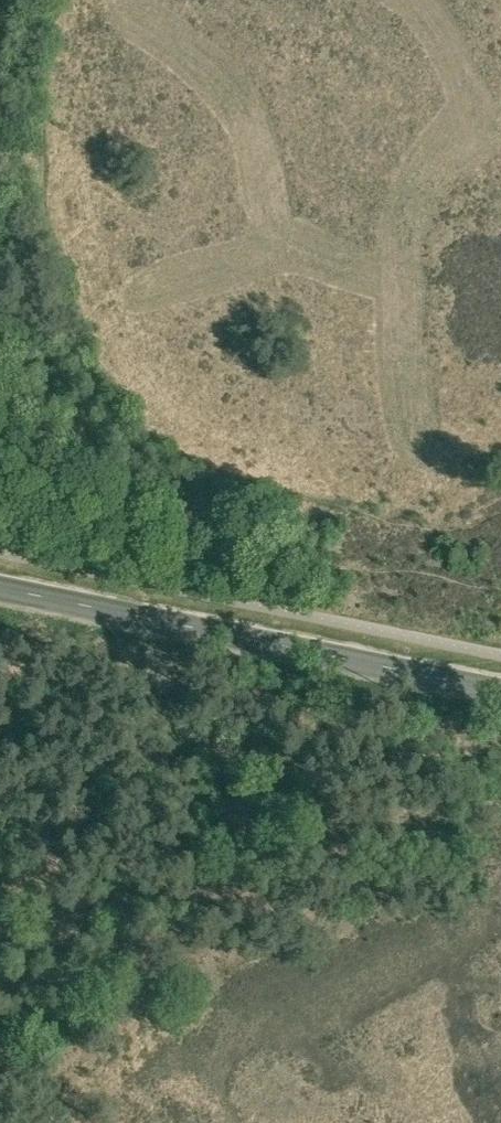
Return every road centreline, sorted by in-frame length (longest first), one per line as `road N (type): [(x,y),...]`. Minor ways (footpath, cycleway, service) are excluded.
road 1 (secondary): [(500,692),(0,588)]

